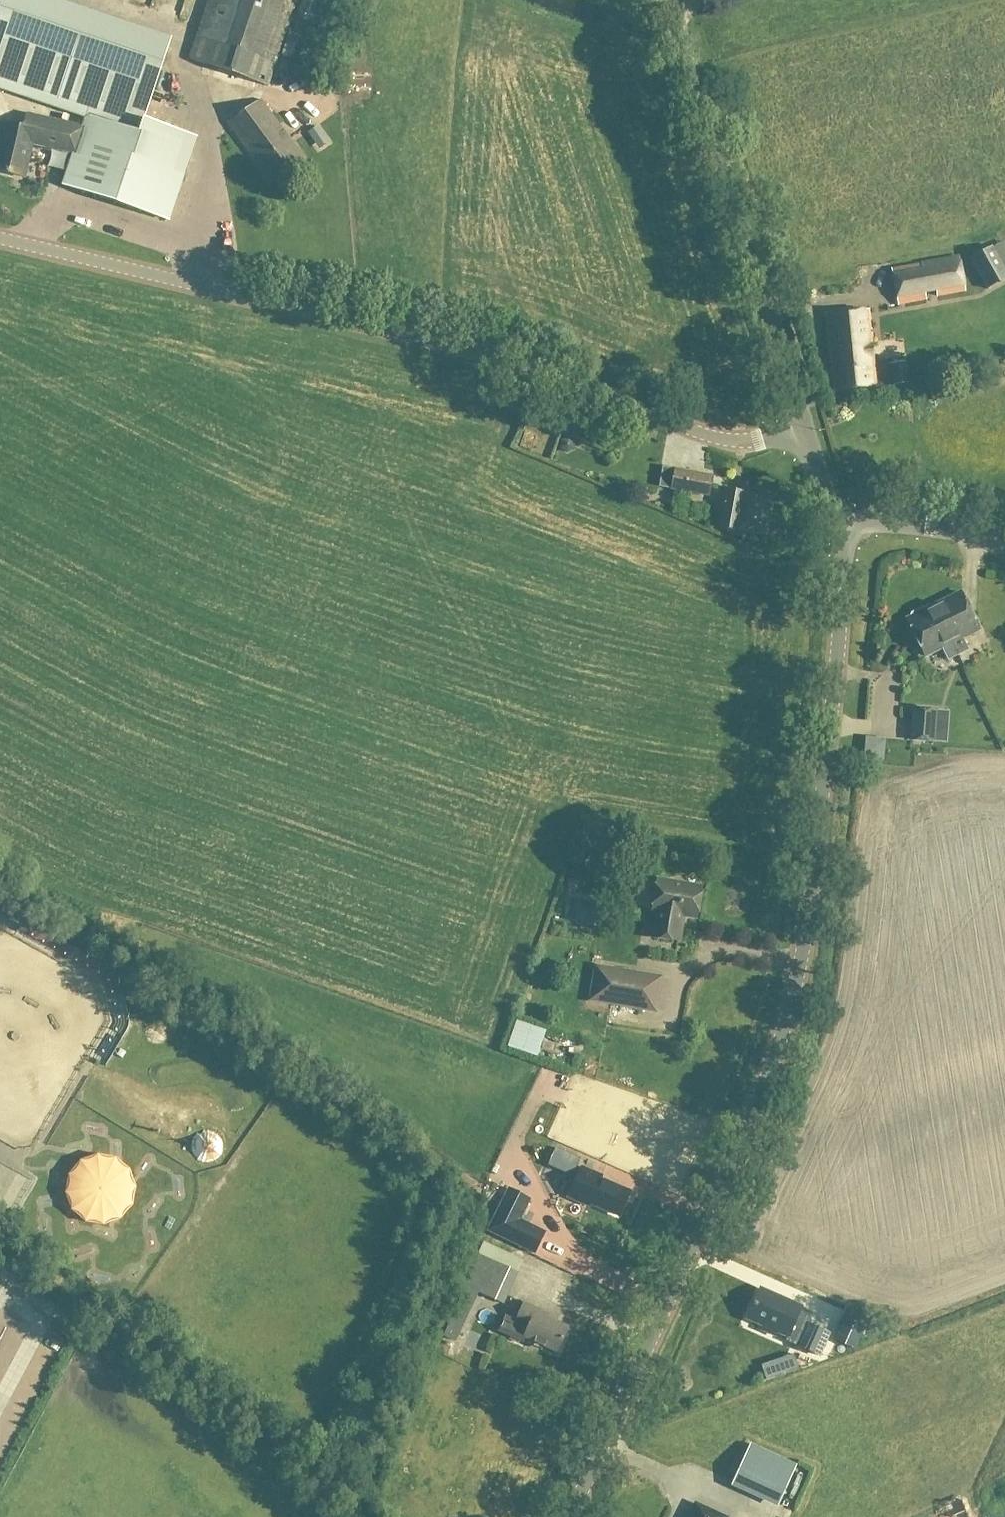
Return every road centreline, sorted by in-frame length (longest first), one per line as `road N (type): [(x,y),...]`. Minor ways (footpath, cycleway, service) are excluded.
road 1 (tertiary): [(575,1516),(730,1173),(795,1003),(813,927),(841,528)]
road 2 (unclassified): [(802,426),(732,444),(526,365),(0,240)]
road 3 (tertiary): [(802,426),(657,0)]
road 4 (tertiary): [(1004,544),(935,525),(841,528)]

